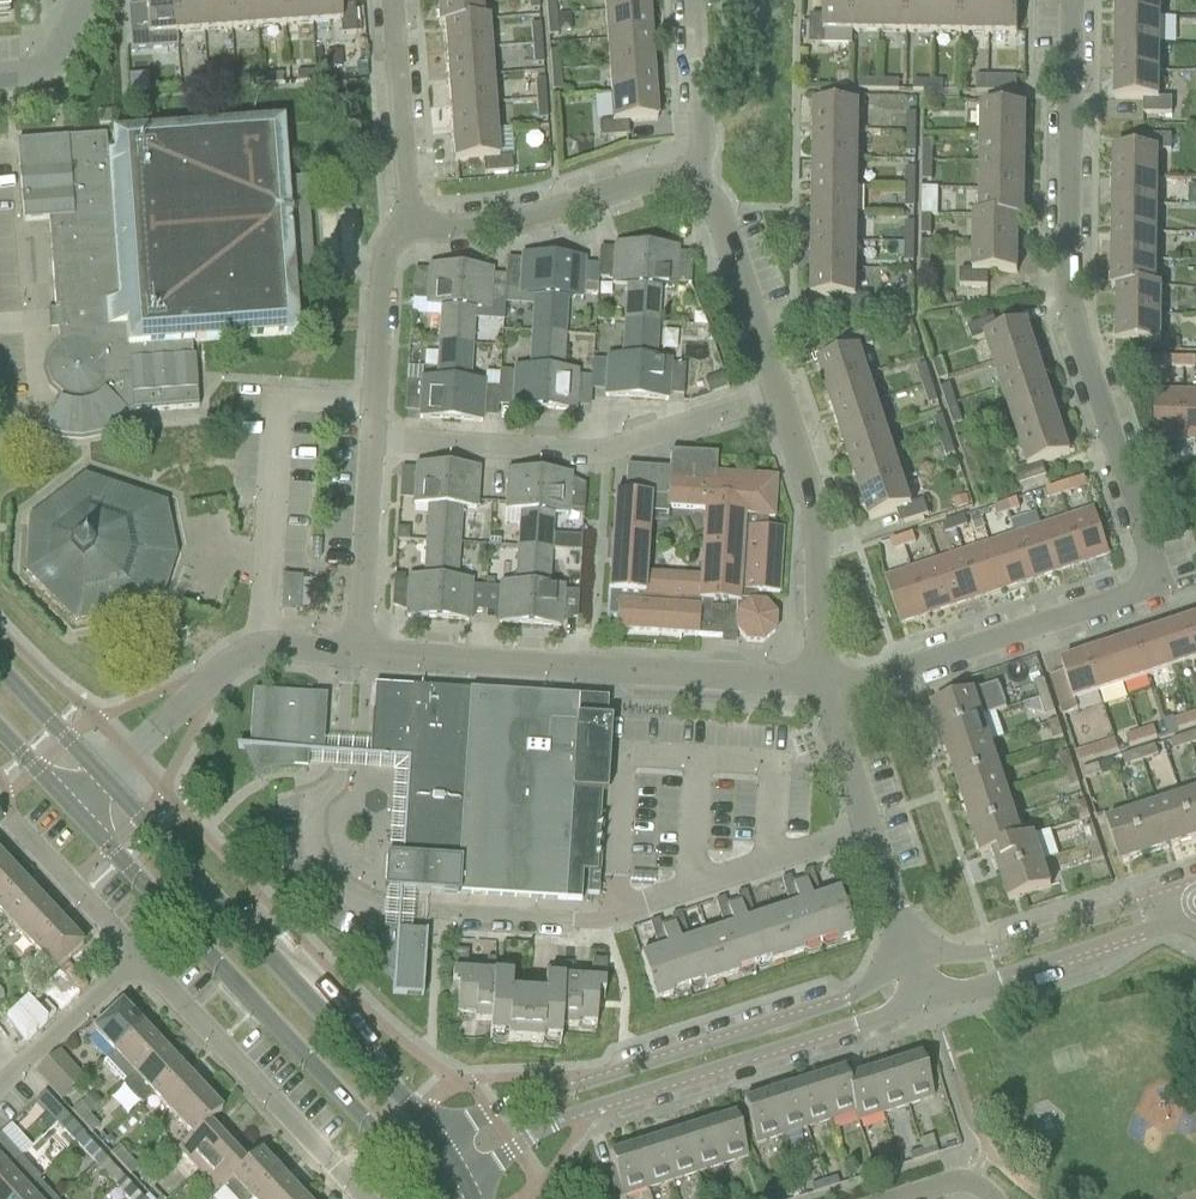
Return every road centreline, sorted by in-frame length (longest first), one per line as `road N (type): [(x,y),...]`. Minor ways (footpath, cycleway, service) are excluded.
road 1 (residential): [(1138,512),(1067,298),(1074,0)]
road 2 (tertiary): [(437,1150),(104,780)]
road 3 (tertiary): [(71,811),(406,1173)]
road 4 (tertiary): [(894,994),(859,992),(628,1067),(489,1118),(437,1150)]
road 5 (tertiary): [(465,1187),(595,1110),(864,1029),(894,994)]
road 6 (residential): [(356,656),(822,685)]
road 7 (residential): [(822,685),(899,672),(1143,591),(1157,571),(1138,512)]
road 8 (residential): [(370,439),(592,452),(774,388)]
road 9 (residential): [(257,652),(272,403),(371,408)]
road 10 (residential): [(138,956),(361,1198)]
road 11 (residential): [(924,985),(864,833),(822,685)]
road 12 (residential): [(774,388),(817,509),(822,685)]
road 13 (residential): [(409,226),(450,230),(503,222),(651,179),(691,187)]
road 14 (tertiary): [(924,985),(1195,901)]
road 15 (residential): [(409,226),(391,0)]
road 16 (residential): [(691,187),(719,218),(774,388)]
road 17 (residential): [(356,656),(370,439)]
road 18 (residential): [(104,780),(222,669),(257,652)]
road 19 (residential): [(371,408),(380,263),(409,226)]
road 20 (residential): [(0,1087),(138,956)]
road 21 (residential): [(691,187),(701,143),(692,0)]
road 22 (residential): [(11,820),(138,956)]
road 23 (tertiary): [(104,780),(0,665)]
road 24 (residential): [(0,76),(48,67),(81,0)]

